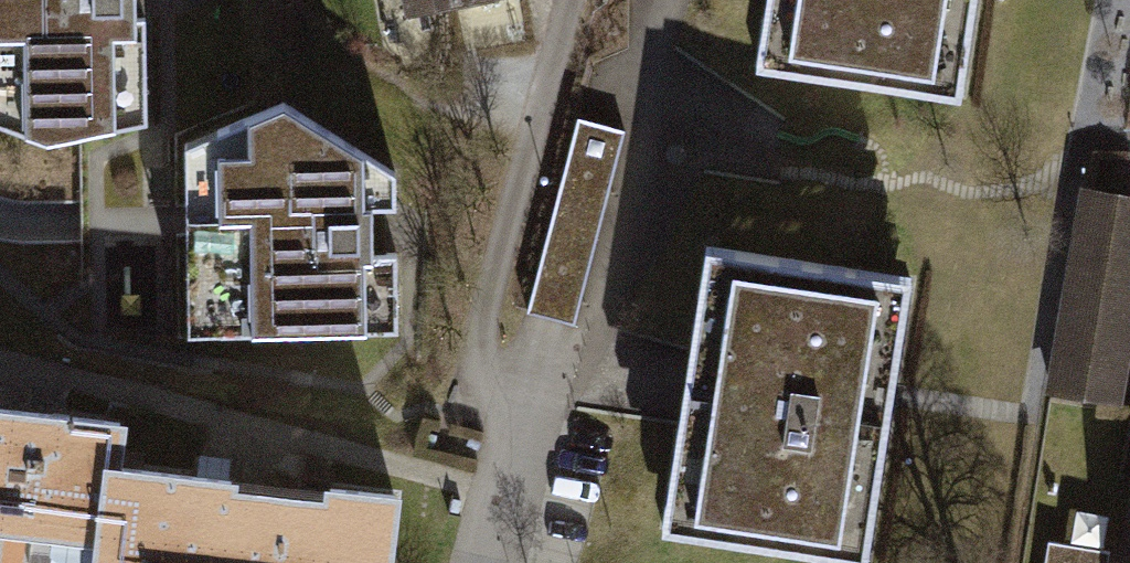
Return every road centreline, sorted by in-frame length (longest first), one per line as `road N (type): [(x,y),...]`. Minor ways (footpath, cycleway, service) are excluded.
road 1 (residential): [(516,406),(477,347),(564,0)]
road 2 (residential): [(487,562),(516,406)]

